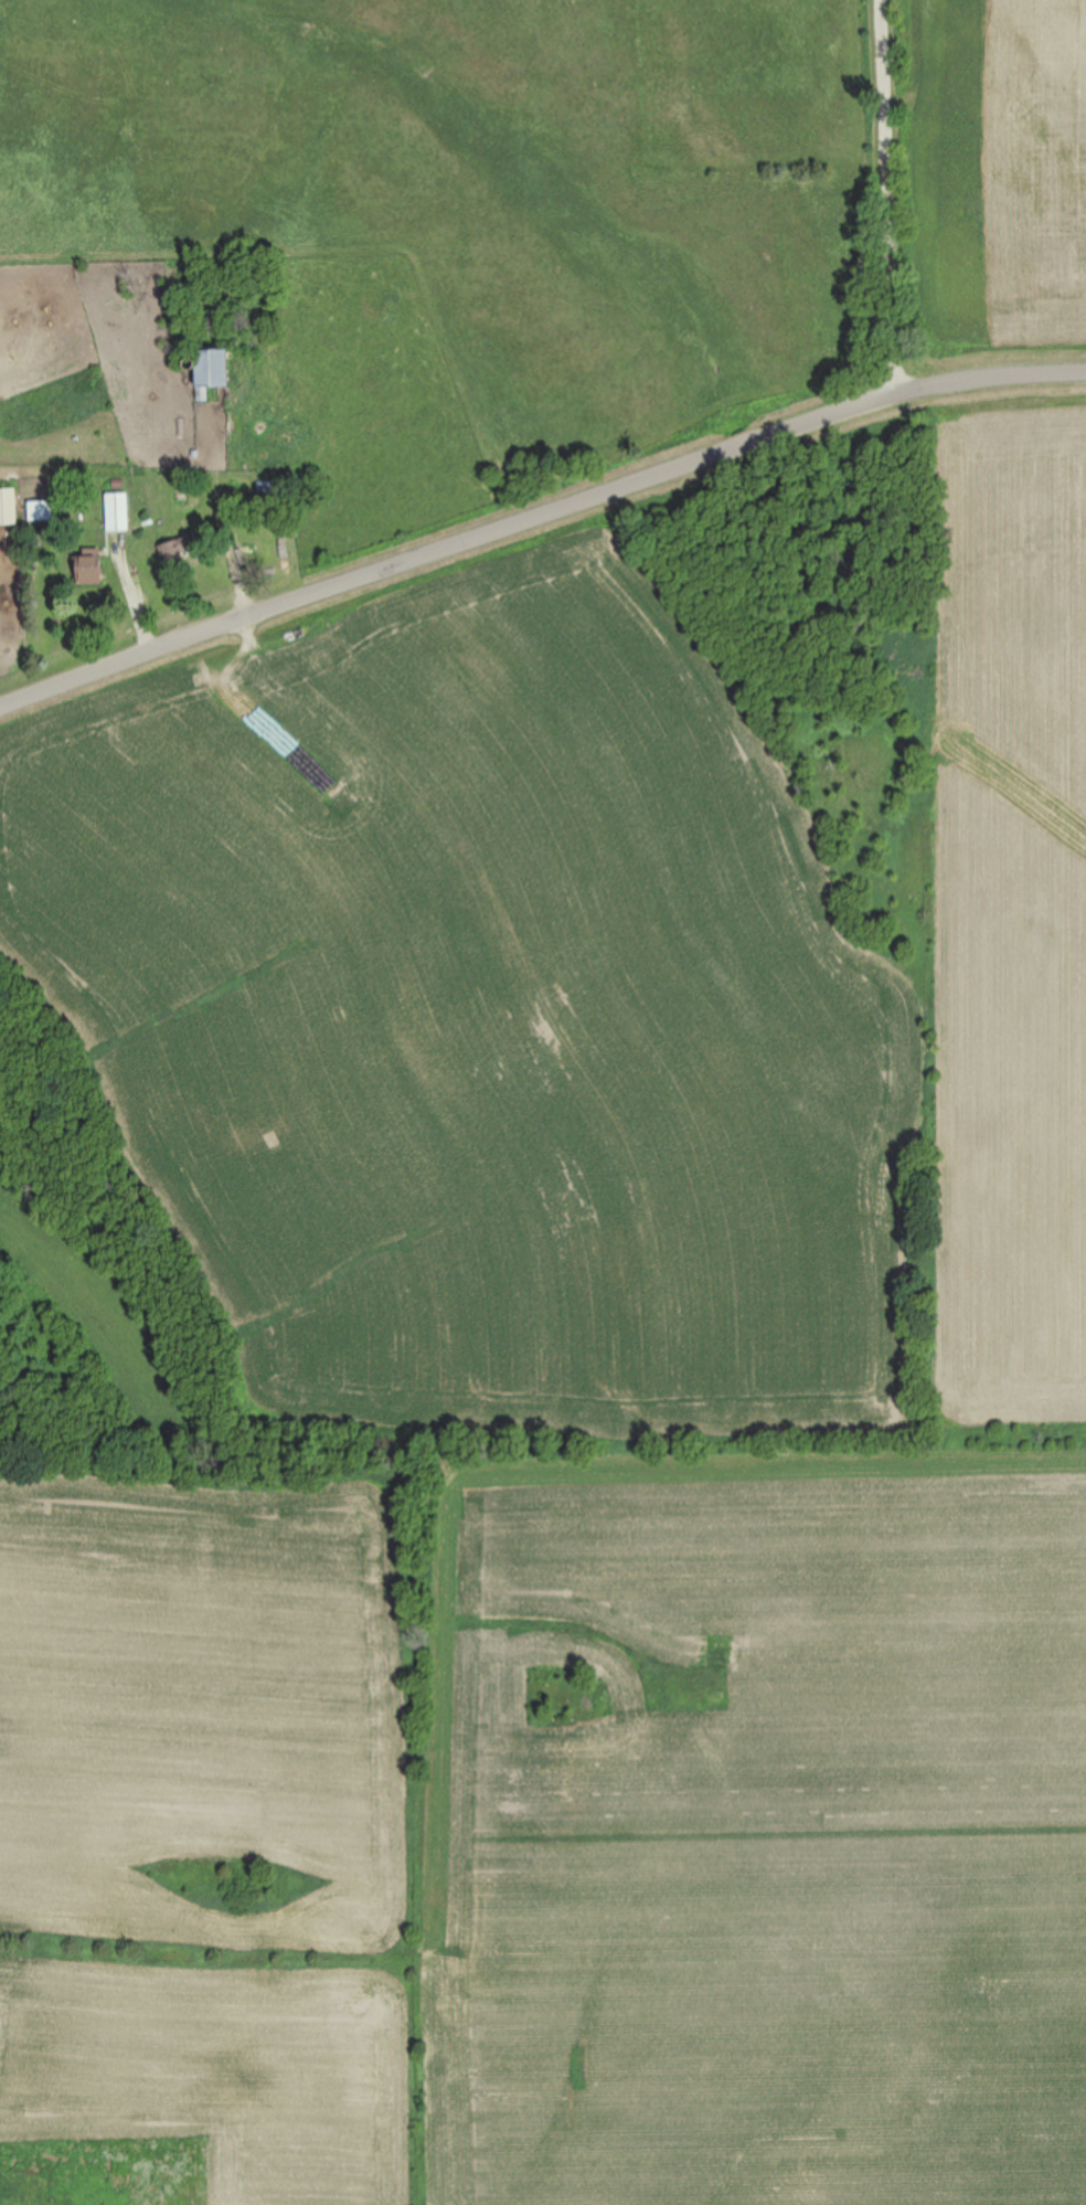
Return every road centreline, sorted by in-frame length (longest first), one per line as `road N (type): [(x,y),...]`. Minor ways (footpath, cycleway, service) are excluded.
road 1 (residential): [(0,714),(899,395),(979,381),(1085,378)]

